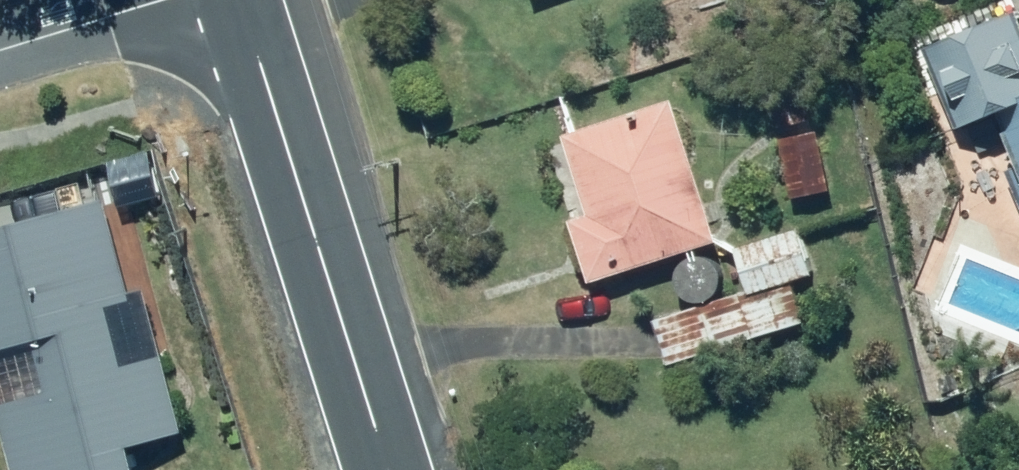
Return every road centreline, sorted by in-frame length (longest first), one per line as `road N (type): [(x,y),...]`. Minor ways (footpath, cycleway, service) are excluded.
road 1 (tertiary): [(238,0),(387,469)]
road 2 (residential): [(150,0),(0,48)]

